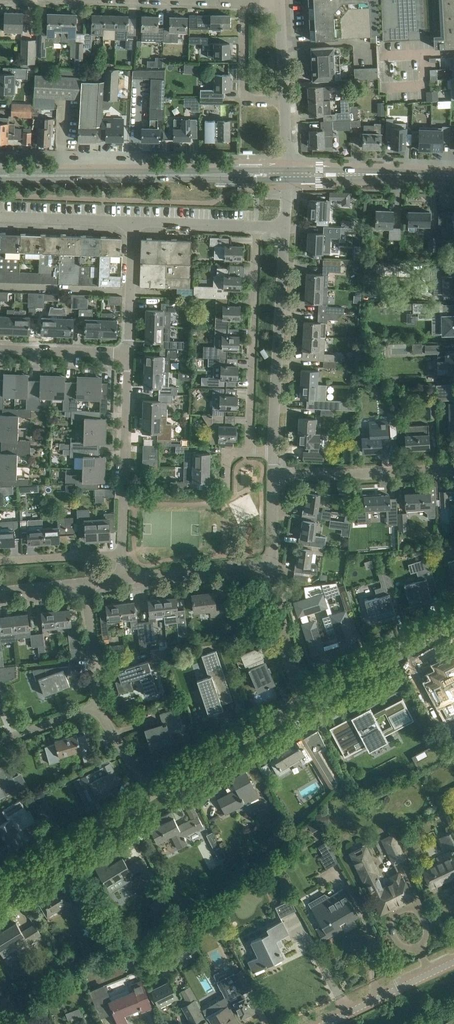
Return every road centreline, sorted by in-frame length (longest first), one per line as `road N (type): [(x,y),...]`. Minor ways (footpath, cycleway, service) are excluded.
road 1 (tertiary): [(0,174),(288,175)]
road 2 (residential): [(273,479),(285,228)]
road 3 (residential): [(123,555),(128,353)]
road 4 (residential): [(150,795),(307,700)]
road 5 (residential): [(273,479),(453,469)]
road 6 (residential): [(0,885),(150,795)]
road 7 (residential): [(307,700),(453,623)]
road 8 (tertiary): [(288,175),(453,176)]
road 9 (residential): [(132,222),(285,228)]
road 10 (residential): [(122,578),(272,561)]
road 11 (residential): [(307,700),(287,656),(272,561)]
road 12 (residential): [(324,1023),(453,962)]
road 13 (residential): [(285,100),(245,100),(245,1)]
road 14 (residential): [(0,217),(132,222)]
road 15 (residential): [(128,353),(132,222)]
road 16 (residential): [(128,353),(0,349)]
road 17 (residential): [(0,561),(123,555)]
road 18 (residential): [(98,703),(84,583)]

